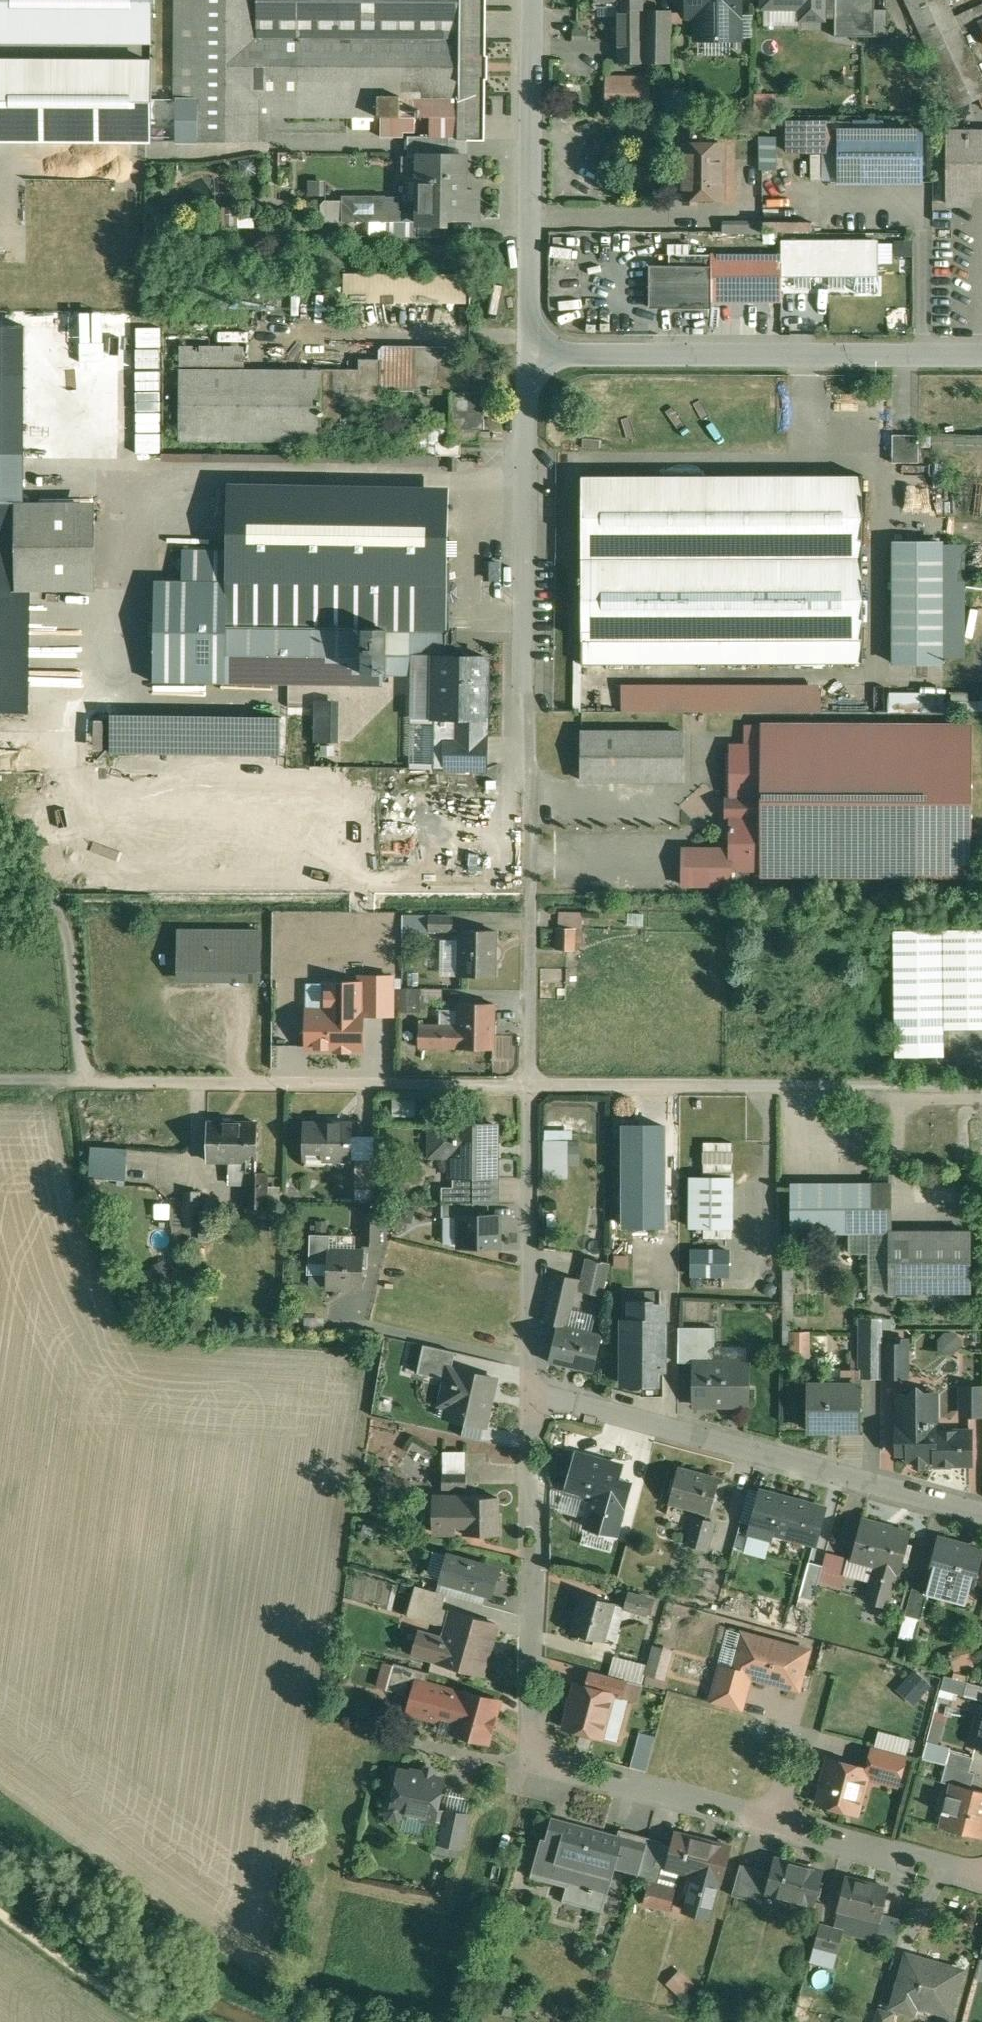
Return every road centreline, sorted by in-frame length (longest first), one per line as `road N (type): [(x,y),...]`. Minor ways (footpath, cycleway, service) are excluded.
road 1 (residential): [(531,352),(527,1083)]
road 2 (residential): [(530,1390),(534,1755),(776,1822)]
road 3 (residential): [(981,1509),(530,1390)]
road 4 (residential): [(981,1084),(527,1083)]
road 5 (residential): [(531,352),(981,351)]
road 6 (residential): [(527,1083),(82,1080)]
road 7 (residential): [(533,0),(531,352)]
road 8 (residential): [(527,1083),(530,1390)]
road 9 (residential): [(776,1822),(981,1879)]

